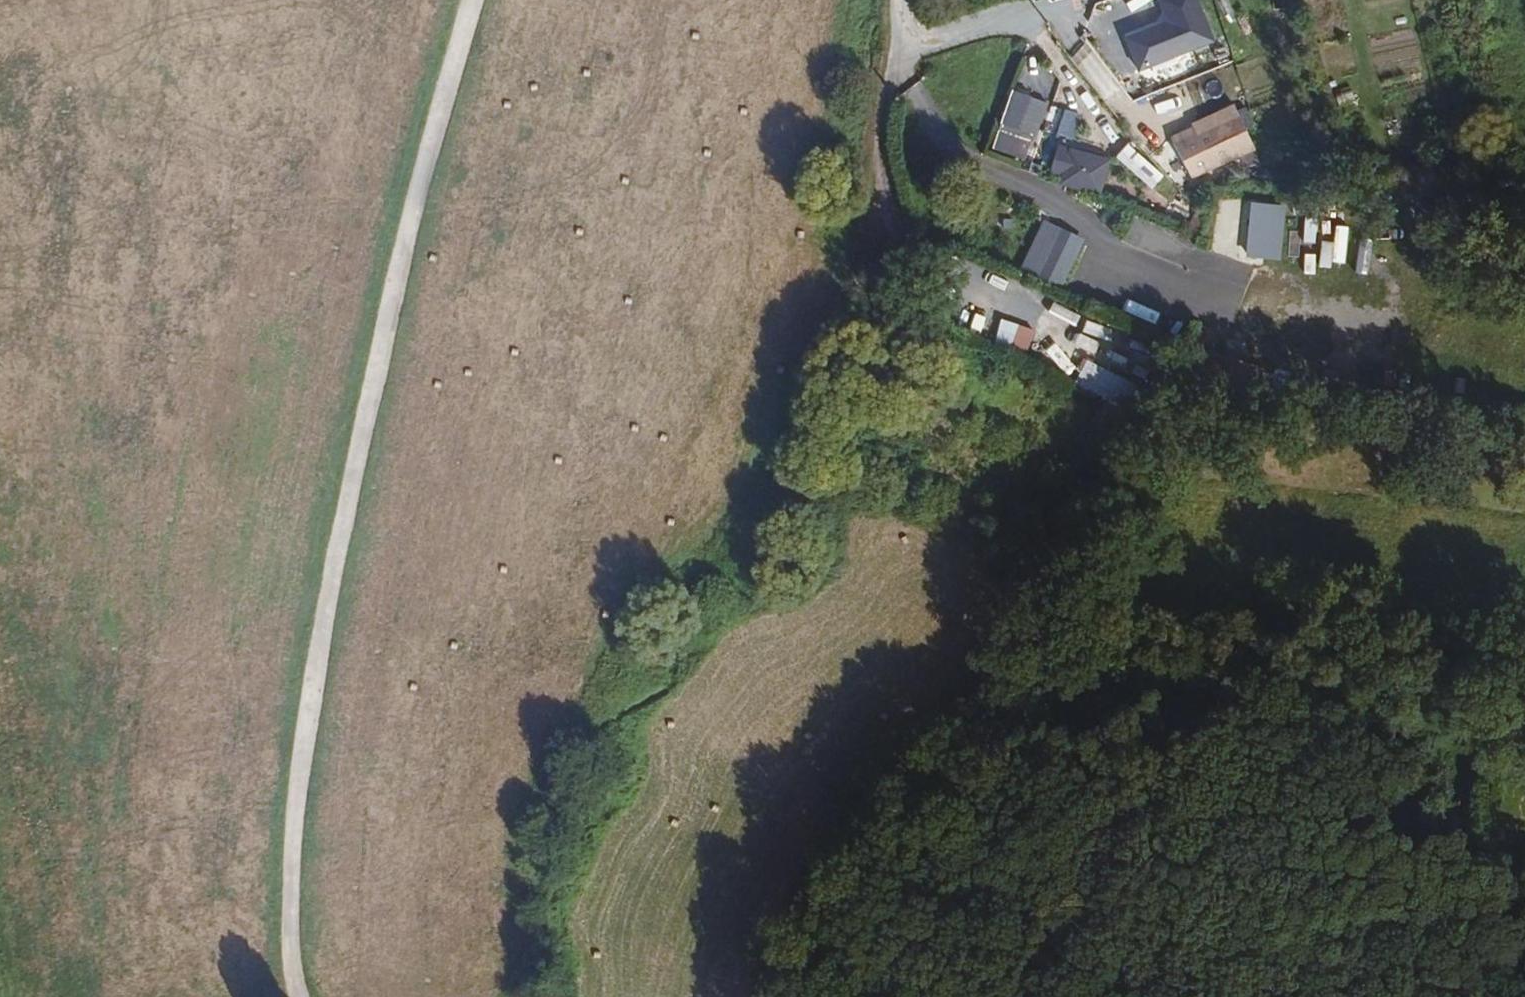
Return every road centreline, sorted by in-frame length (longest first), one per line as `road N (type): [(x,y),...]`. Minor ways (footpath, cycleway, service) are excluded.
road 1 (track): [(305,996),(295,868),(304,730),(409,215),(473,0)]
road 2 (track): [(1351,0),(1381,134),(1432,122),(1436,114),(1409,0)]
road 3 (track): [(1524,209),(1328,145)]
road 4 (residential): [(1070,5),(927,44),(907,29),(901,0)]
road 5 (track): [(1235,305),(1397,338)]
road 6 (track): [(1112,136),(1026,14)]

